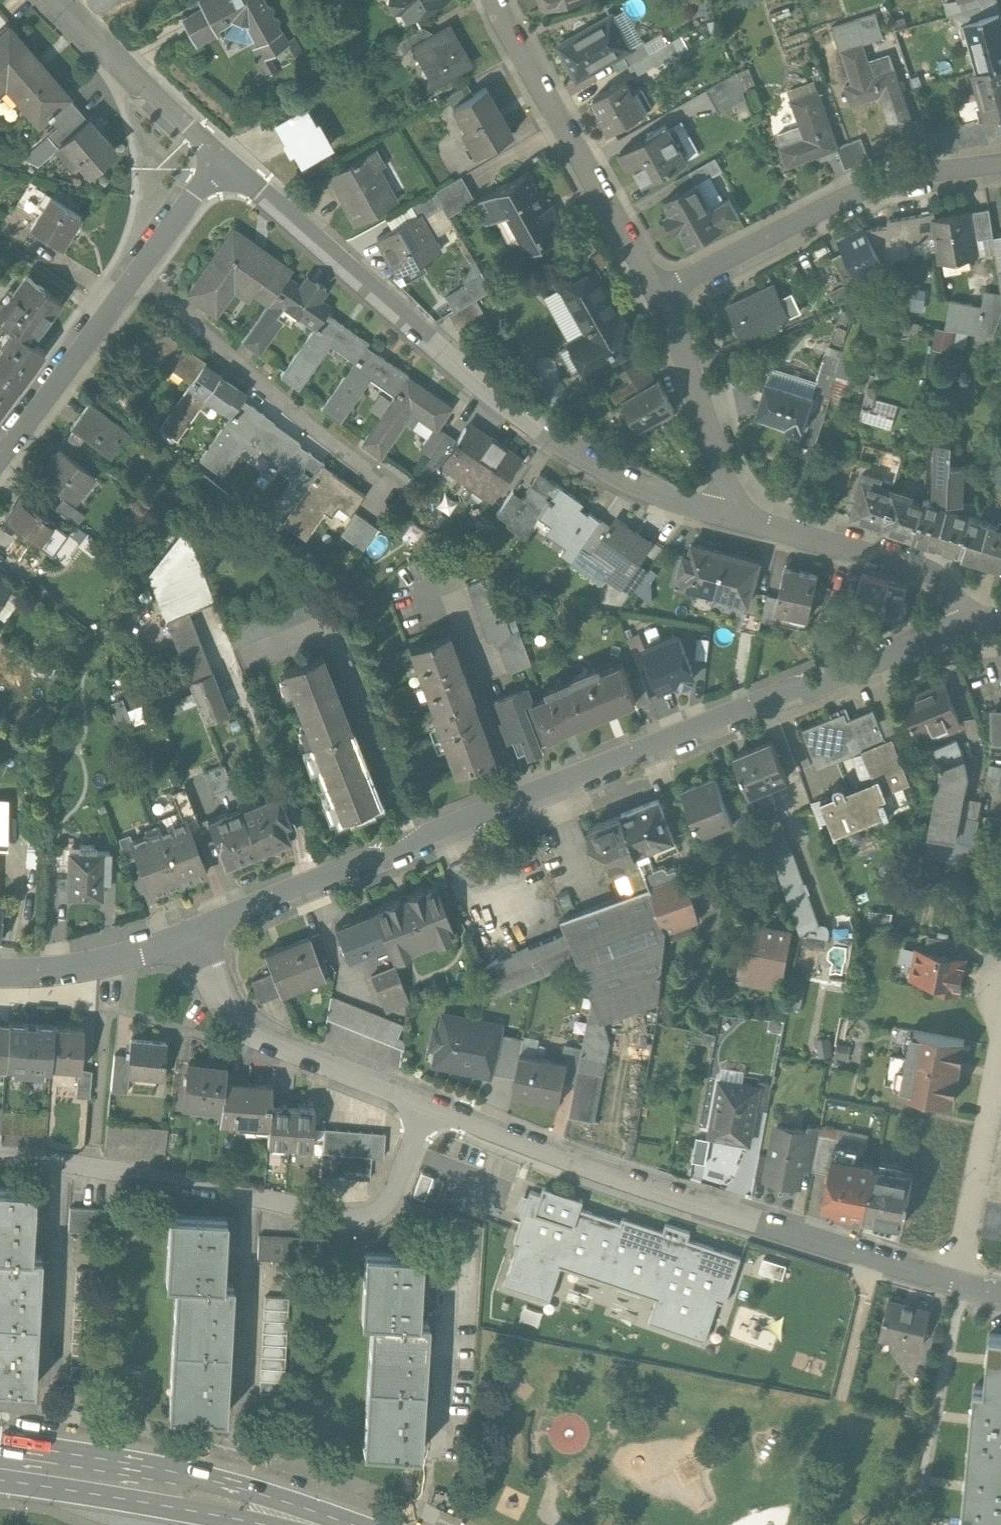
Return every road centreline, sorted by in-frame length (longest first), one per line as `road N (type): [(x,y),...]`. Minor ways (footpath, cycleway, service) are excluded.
road 1 (residential): [(203,933),(229,1004),(280,1048),(424,1110),(776,1232),(1000,1293)]
road 2 (residential): [(203,933),(420,839),(964,630)]
road 3 (residential): [(722,517),(662,500),(566,452),(222,159)]
road 4 (residential): [(1000,164),(871,186),(657,296)]
road 5 (residential): [(222,159),(0,456)]
road 6 (residential): [(657,296),(497,0)]
road 7 (primary): [(40,1467),(212,1496),(319,1524)]
road 8 (residential): [(964,630),(952,591),(933,575),(722,517)]
road 9 (residential): [(722,517),(728,493),(720,458),(657,296)]
road 10 (residential): [(222,159),(62,0)]
road 11 (residential): [(0,973),(107,962),(203,933)]

